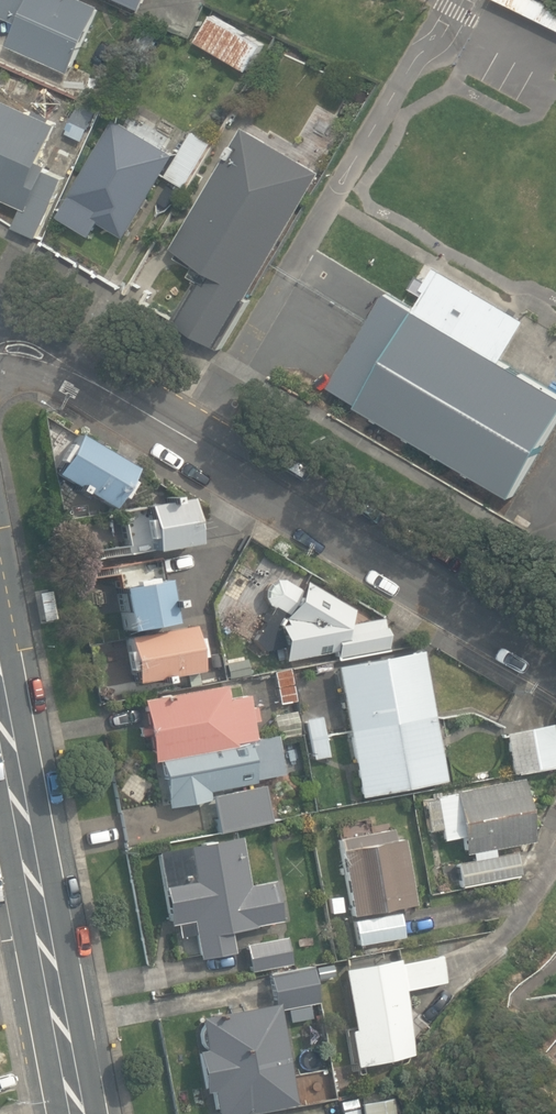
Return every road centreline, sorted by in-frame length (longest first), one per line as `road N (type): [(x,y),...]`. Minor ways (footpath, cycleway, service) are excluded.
road 1 (residential): [(555,672),(0,334)]
road 2 (secondary): [(80,1113),(0,714)]

